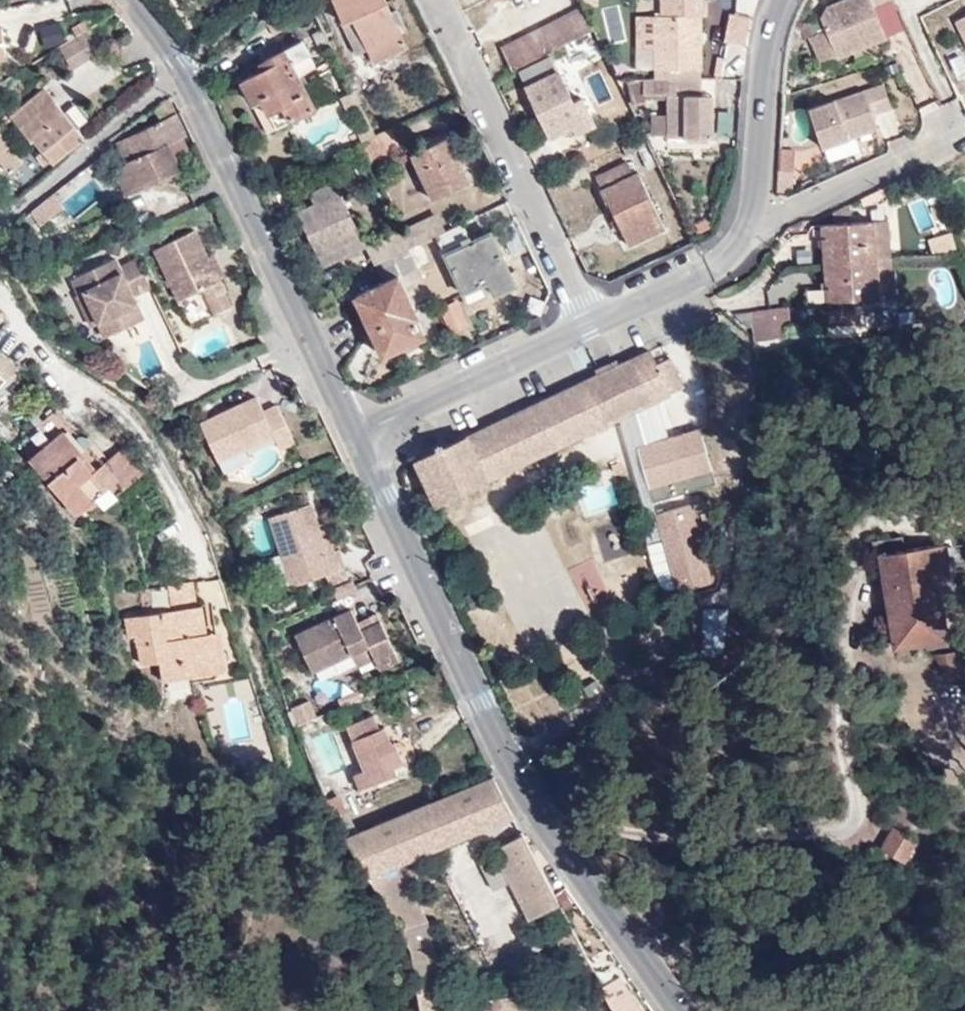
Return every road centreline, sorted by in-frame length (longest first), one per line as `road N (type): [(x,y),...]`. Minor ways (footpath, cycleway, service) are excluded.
road 1 (residential): [(355,435),(510,771),(678,1010)]
road 2 (residential): [(787,0),(769,59),(753,208),(740,242),(717,265),(591,326)]
road 3 (residential): [(180,74),(355,435)]
road 4 (residential): [(435,0),(591,326)]
road 5 (residential): [(0,297),(38,352),(131,419),(186,528)]
road 6 (residential): [(591,326),(355,435)]
road 7 (residential): [(180,74),(0,224)]

